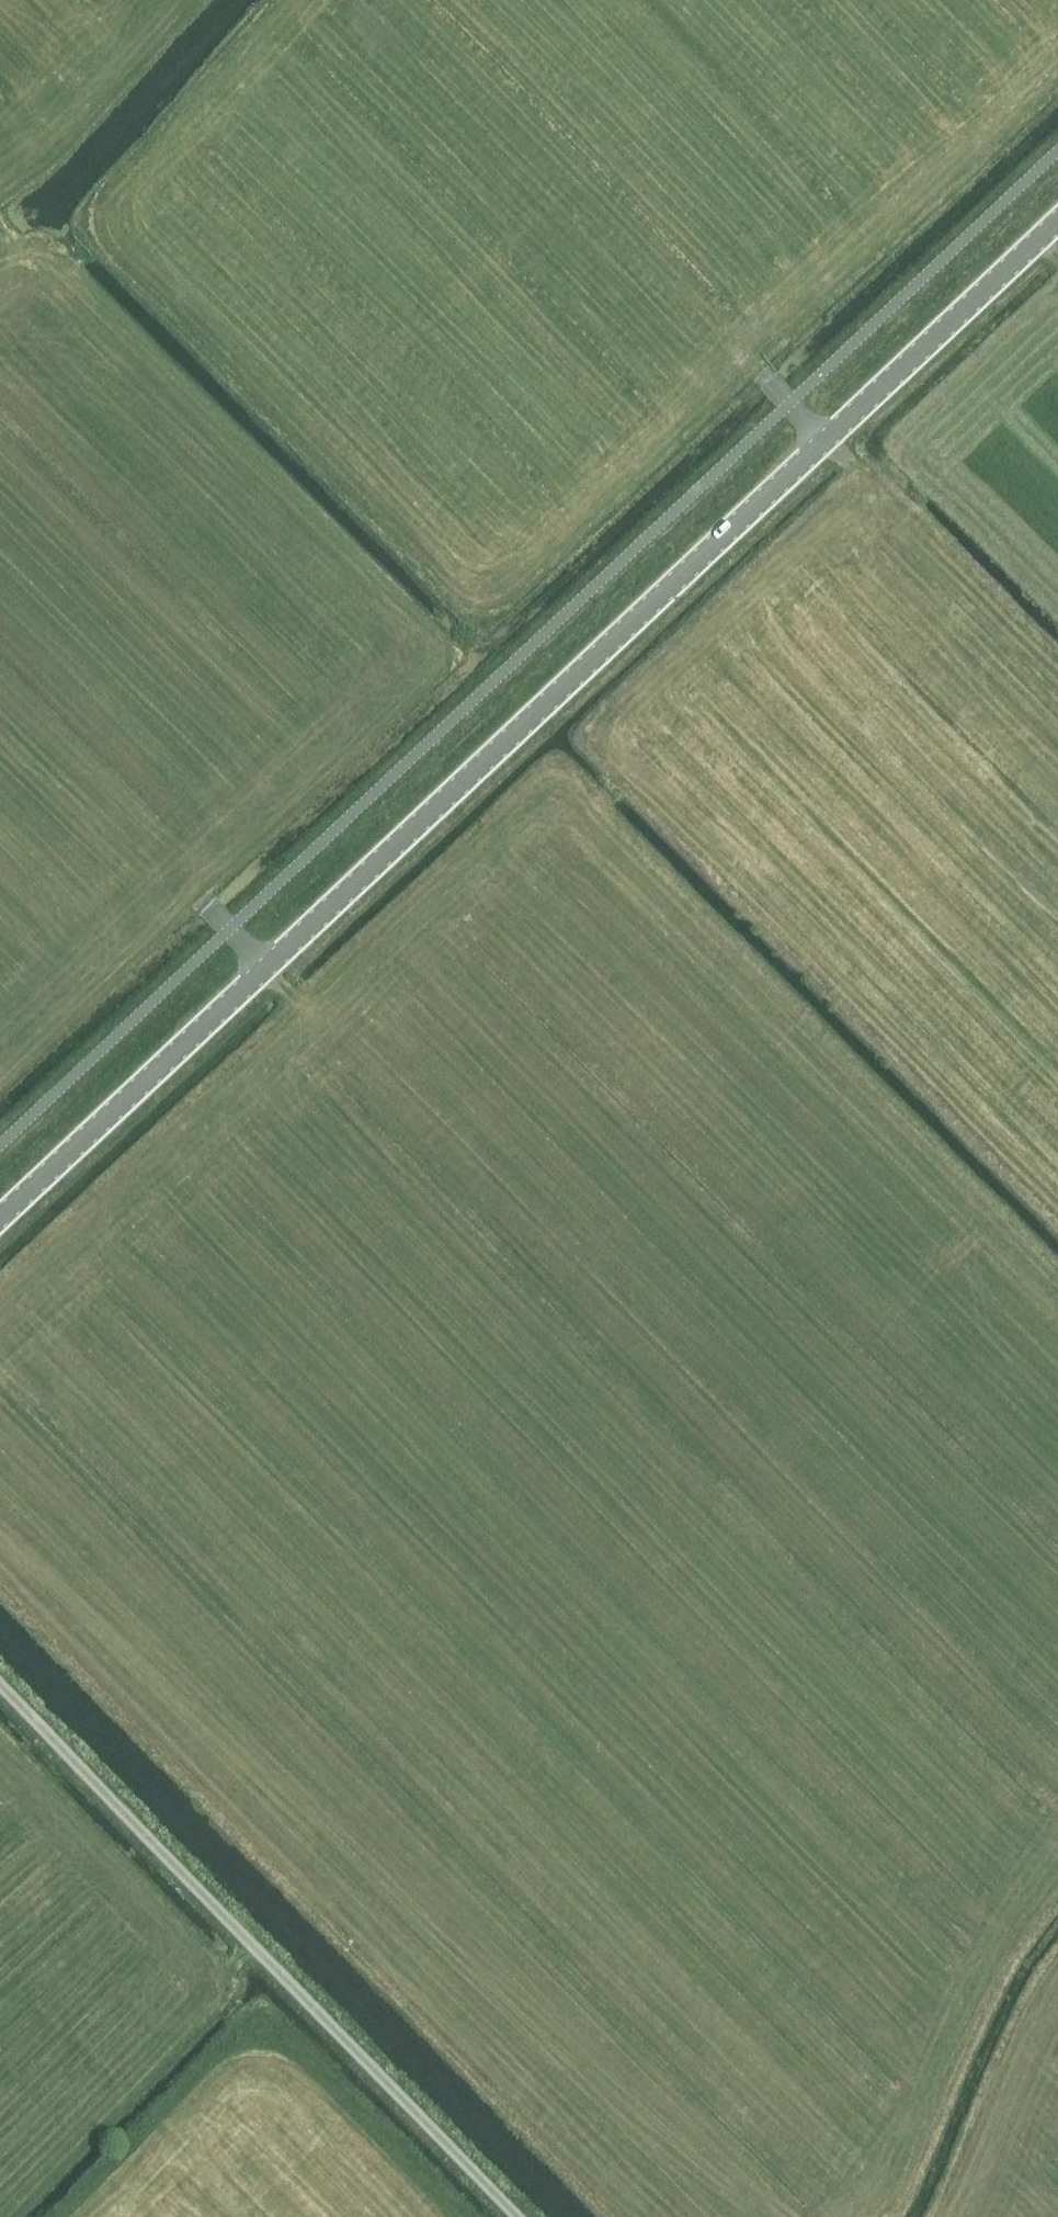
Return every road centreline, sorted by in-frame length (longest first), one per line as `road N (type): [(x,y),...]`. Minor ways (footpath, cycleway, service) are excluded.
road 1 (secondary): [(0,1217),(1057,219)]
road 2 (unclassified): [(519,2216),(0,1682)]

